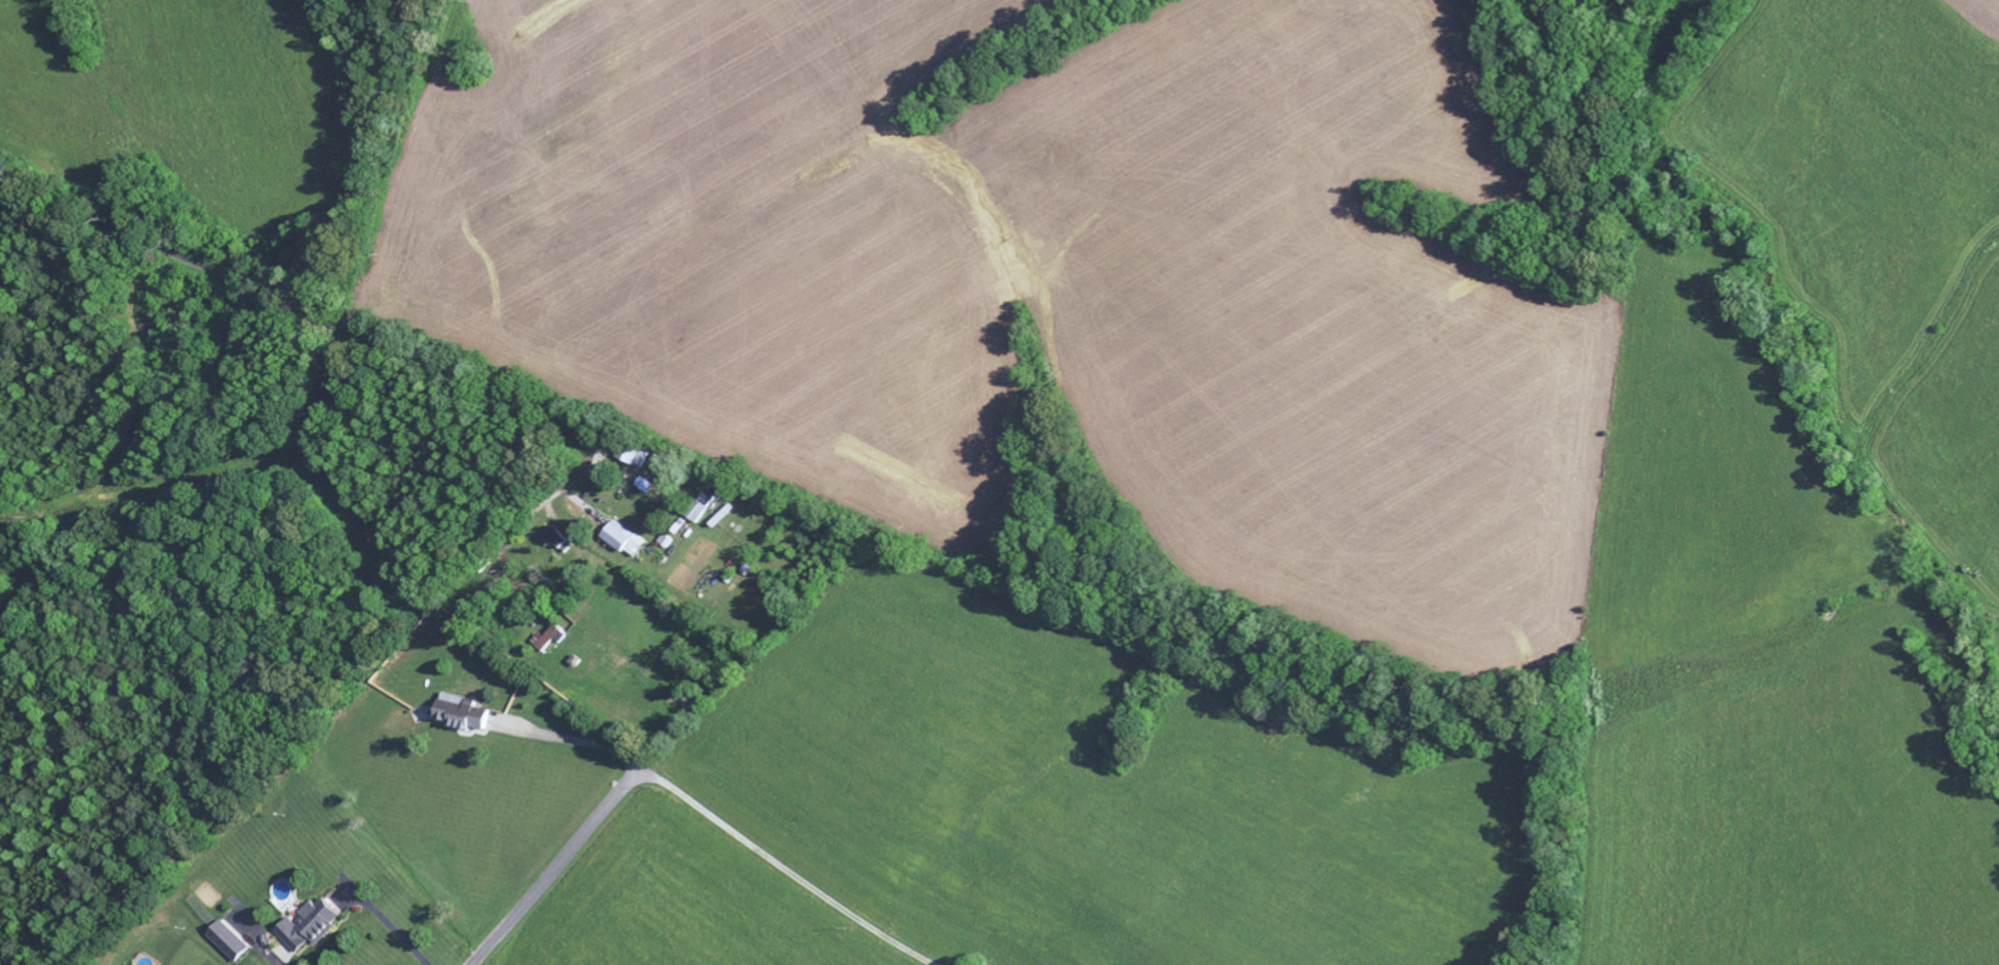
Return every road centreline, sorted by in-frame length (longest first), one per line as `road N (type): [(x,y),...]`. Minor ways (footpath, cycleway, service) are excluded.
road 1 (residential): [(508,534),(584,470),(592,448),(574,420),(0,181)]
road 2 (residential): [(471,964),(640,767)]

